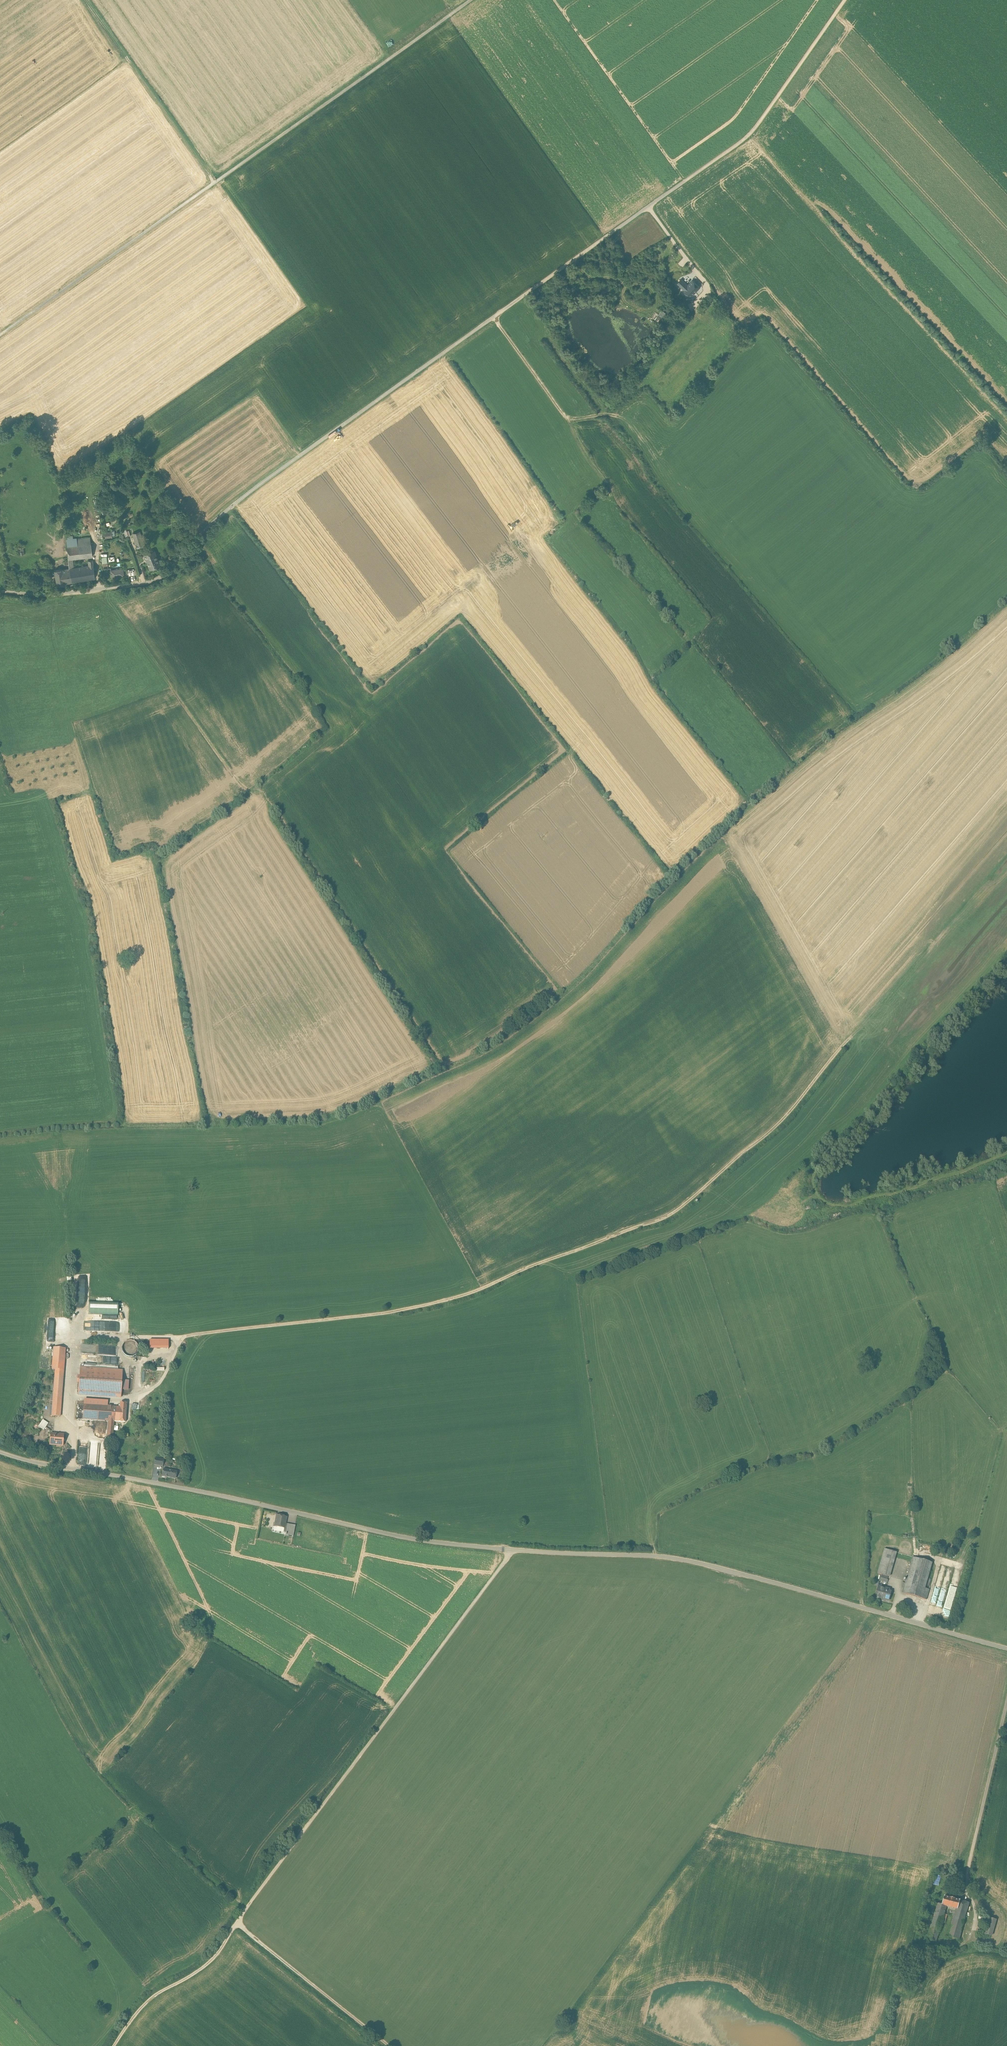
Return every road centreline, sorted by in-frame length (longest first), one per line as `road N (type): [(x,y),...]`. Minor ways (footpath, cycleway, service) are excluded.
road 1 (unclassified): [(845,0),(752,132),(244,496),(165,572),(105,588),(0,591)]
road 2 (unclassified): [(1006,1648),(698,1563),(404,1538),(0,1452)]
road 3 (track): [(859,1035),(775,1129),(671,1215),(456,1299),(178,1336),(76,1337)]
road 4 (track): [(514,1549),(239,1917),(389,2045)]
road 5 (unclassified): [(0,334),(470,0)]
road 6 (track): [(1006,1433),(975,1545),(950,1563),(939,1560),(927,1605),(898,1596)]
road 7 (track): [(87,0),(215,182)]
road 8 (track): [(239,1917),(215,1953),(153,1994),(111,2045)]
road 9 (track): [(616,415),(566,418),(493,317)]

